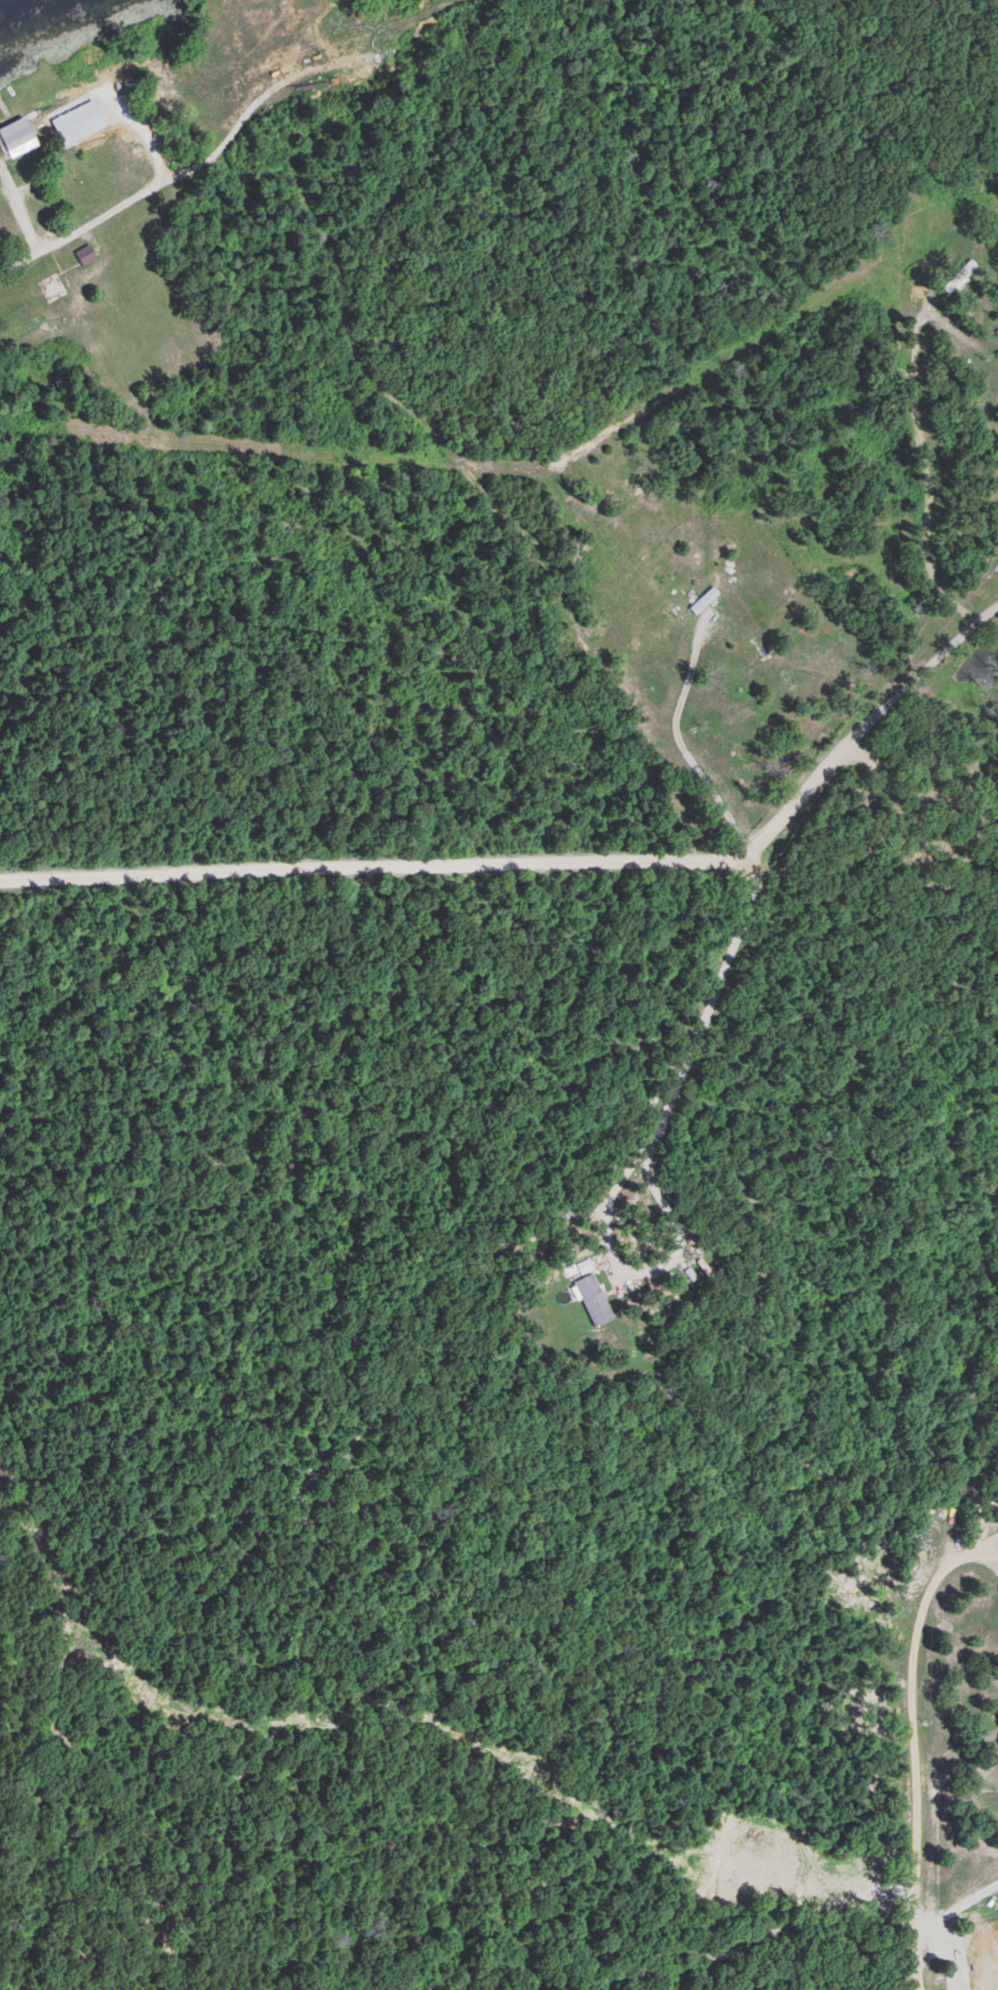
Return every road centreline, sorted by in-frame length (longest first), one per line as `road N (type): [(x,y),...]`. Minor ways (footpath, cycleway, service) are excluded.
road 1 (residential): [(99,211),(131,216),(201,319),(433,395),(546,509),(589,579),(595,650),(681,709),(708,801)]
road 2 (residential): [(918,1989),(911,1948),(916,1615),(935,1564),(948,1552),(997,1549)]
road 3 (residential): [(868,215),(509,472)]
road 4 (residential): [(0,247),(161,188),(221,146),(303,54)]
road 5 (residential): [(662,696),(844,527)]

